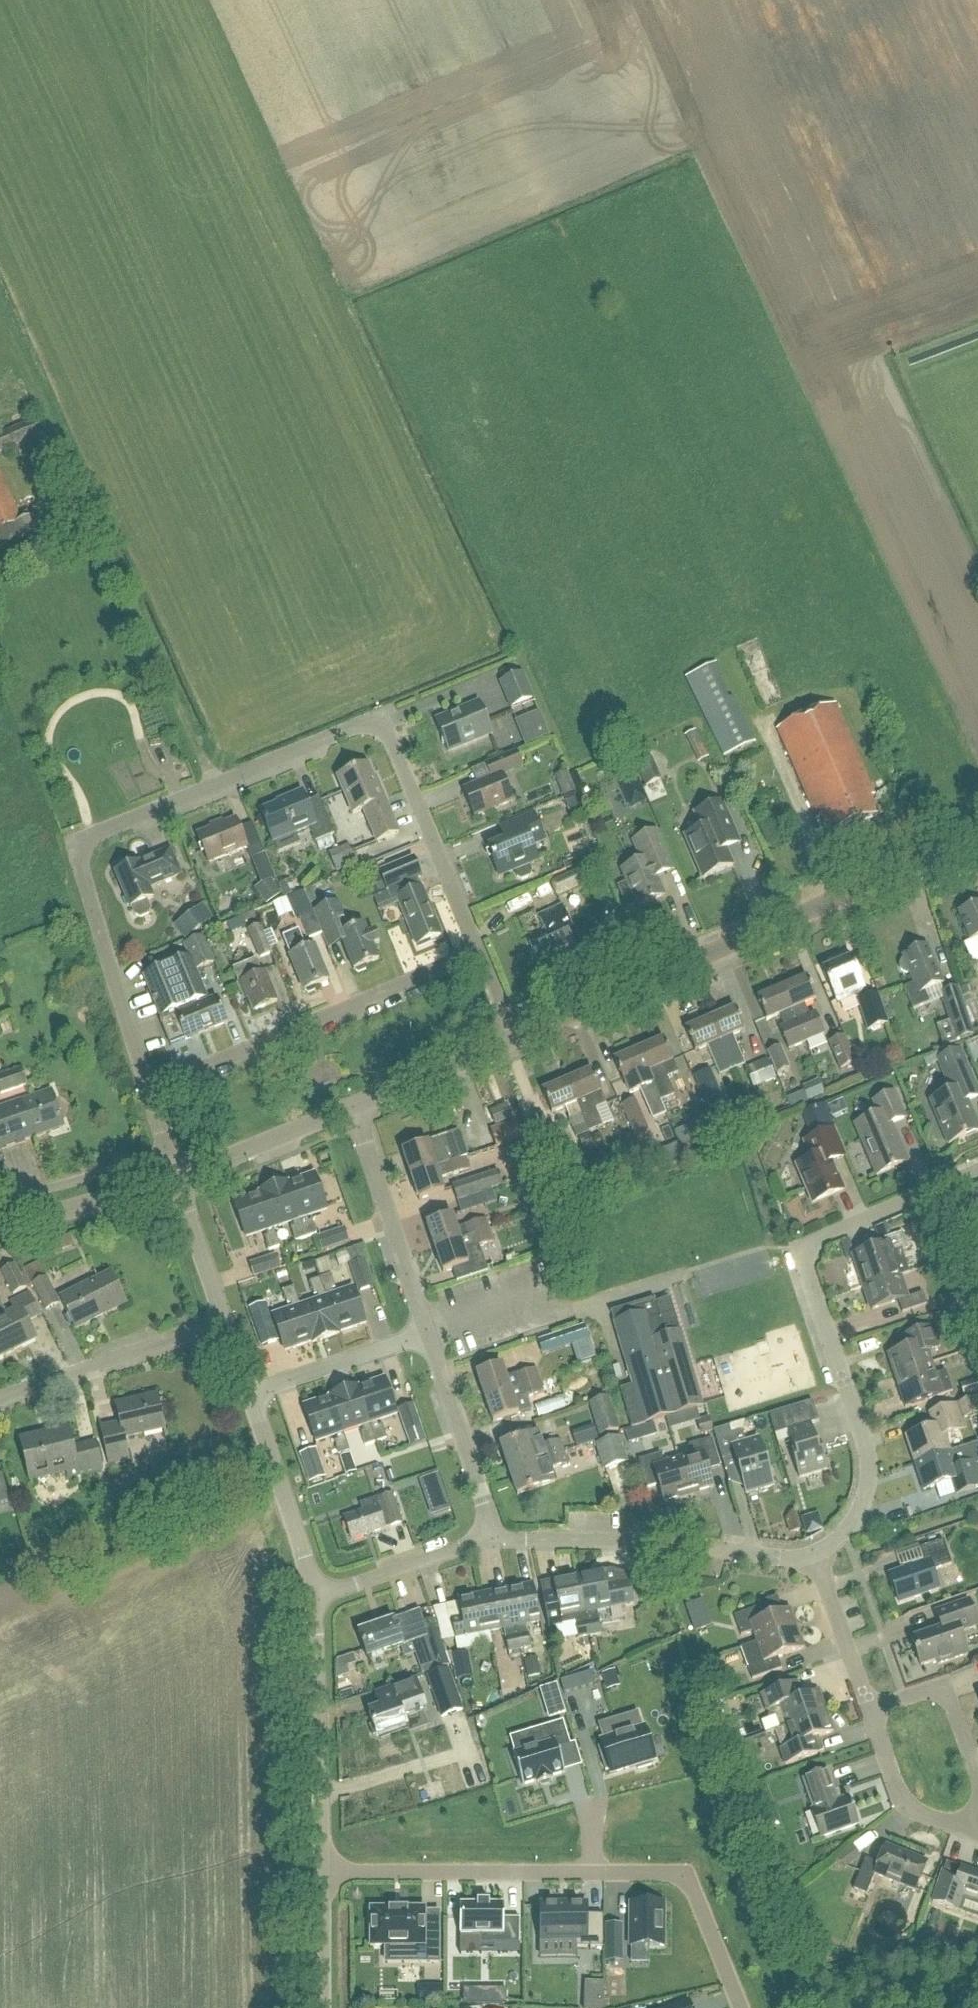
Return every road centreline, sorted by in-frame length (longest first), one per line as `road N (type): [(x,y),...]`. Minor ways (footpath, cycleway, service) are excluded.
road 1 (residential): [(149,1090),(73,844),(94,835),(381,718),(477,952)]
road 2 (residential): [(814,1553),(859,1511),(868,1464),(799,1249),(977,1174)]
road 3 (tertiary): [(515,1039),(977,841)]
road 4 (residential): [(319,1848),(440,1876),(615,1870),(676,1884),(694,1904),(737,2007)]
road 5 (track): [(213,788),(28,370)]
road 6 (residential): [(149,1090),(477,952)]
road 7 (residential): [(494,1539),(647,1541),(784,1560),(814,1553)]
road 8 (unclassified): [(319,1848),(315,1598)]
road 9 (residential): [(0,1403),(226,1322)]
road 10 (residential): [(430,1335),(352,1109)]
road 11 (residential): [(494,1539),(430,1335)]
road 12 (unclassified): [(315,1598),(249,1395)]
road 13 (residential): [(430,1335),(249,1395)]
road 14 (tertiary): [(176,1181),(352,1109)]
road 15 (residential): [(315,1598),(494,1539)]
road 16 (tertiary): [(0,1229),(176,1181)]
road 17 (tertiary): [(352,1109),(515,1039)]
road 18 (residential): [(977,1775),(944,1687),(870,1714)]
road 19 (residential): [(814,1553),(870,1714)]
road 20 (residential): [(870,1714),(901,1794),(921,1813),(967,1831)]
road 21 (unclassified): [(321,2007),(319,1848)]
road 22 (unclassified): [(226,1322),(176,1181)]

